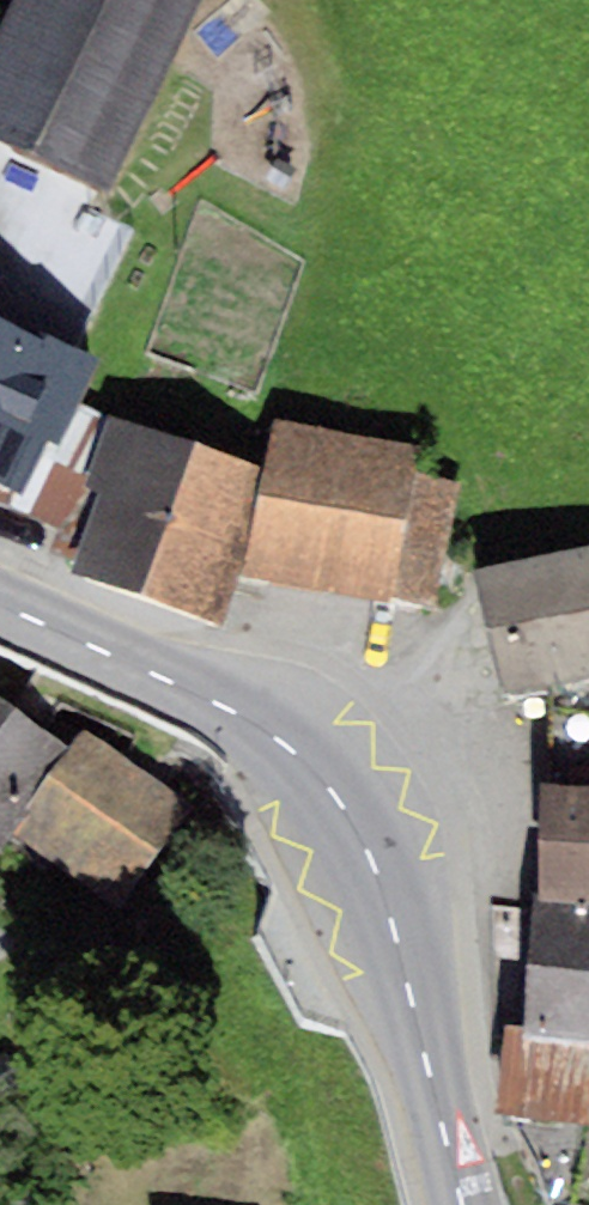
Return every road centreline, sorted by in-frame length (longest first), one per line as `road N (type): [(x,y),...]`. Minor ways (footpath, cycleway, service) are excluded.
road 1 (secondary): [(461,1204),(379,879),(313,769),(226,707),(0,607)]

